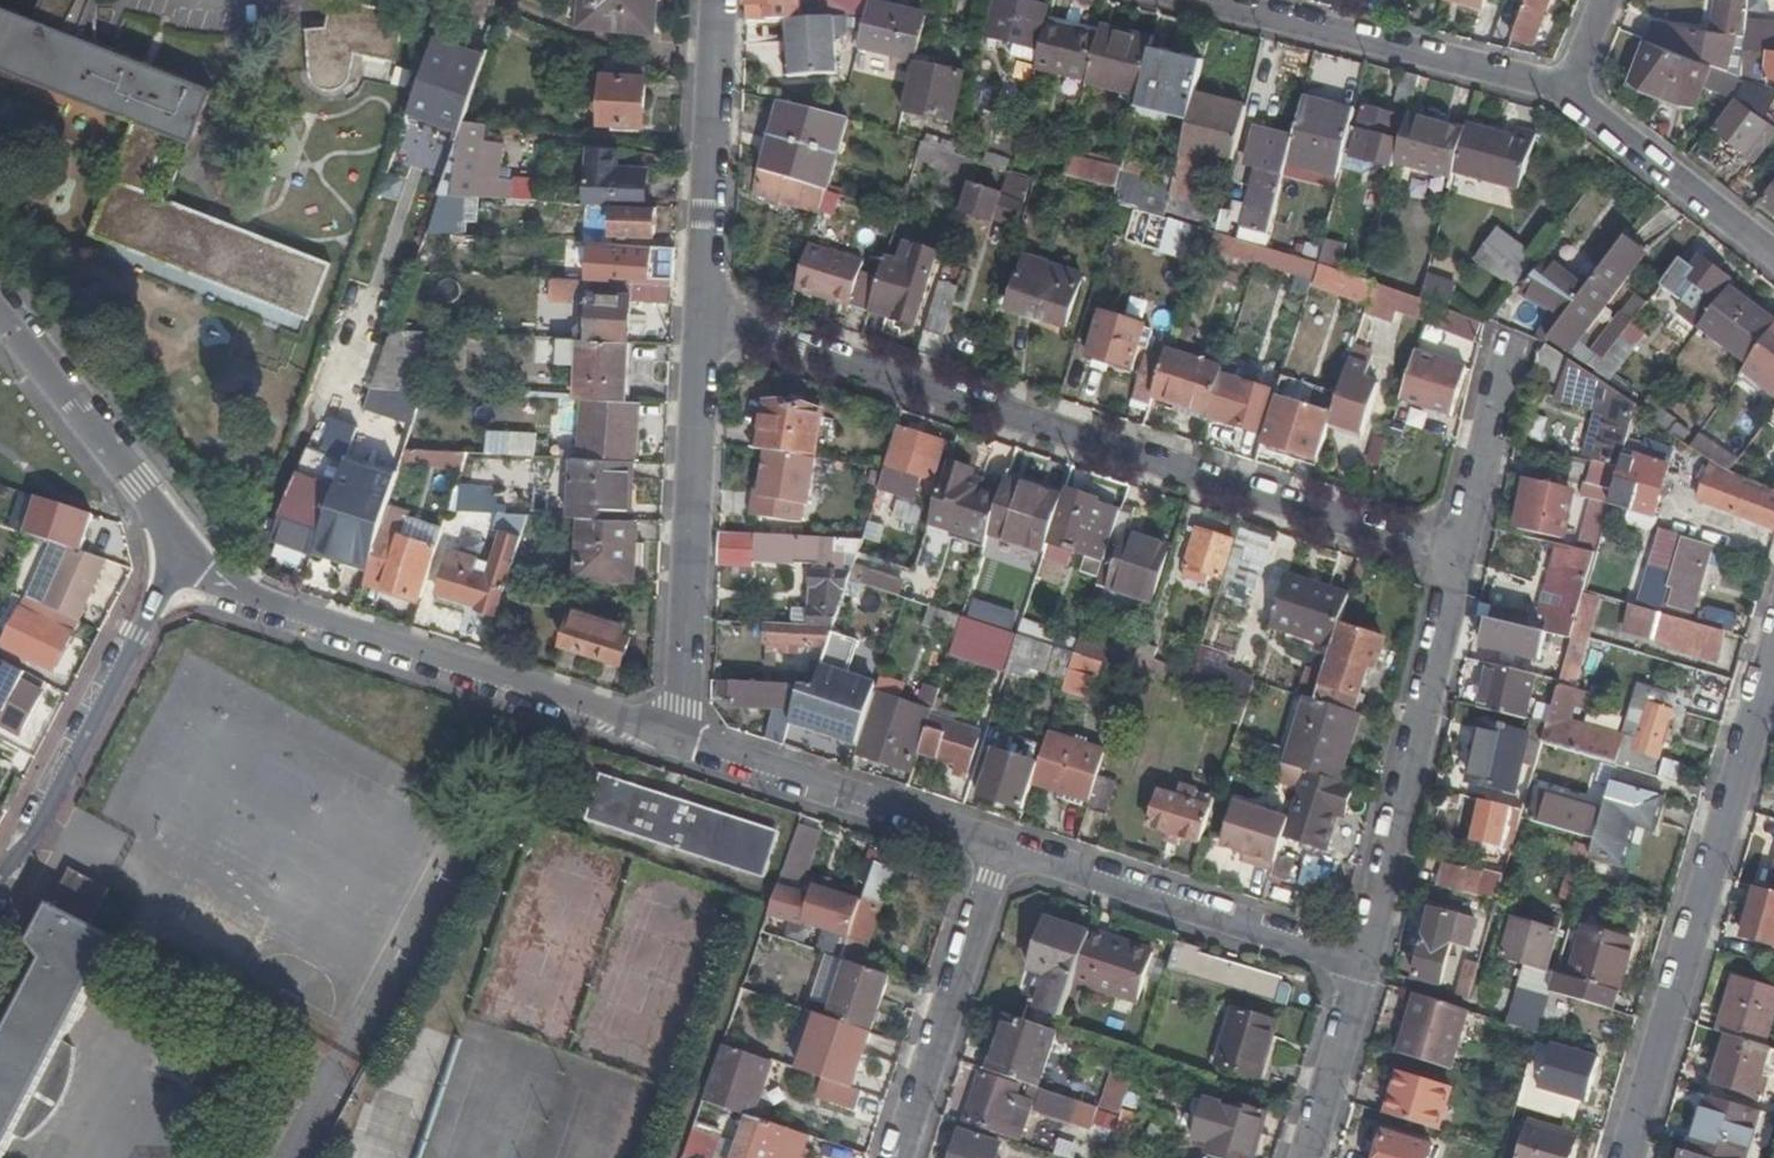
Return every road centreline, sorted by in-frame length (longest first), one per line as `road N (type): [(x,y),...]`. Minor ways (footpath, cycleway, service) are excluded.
road 1 (residential): [(1452,549),(698,329)]
road 2 (residential): [(1625,1157),(1773,639)]
road 3 (unclassified): [(676,747),(252,610),(175,569)]
road 4 (unclassified): [(1360,967),(1452,549)]
road 5 (residential): [(676,747),(698,329)]
road 6 (unclassified): [(1360,967),(992,849)]
road 7 (residential): [(1193,0),(1566,91)]
road 8 (unclassified): [(175,569),(34,832),(0,875)]
road 9 (unclassified): [(992,849),(676,747)]
road 10 (residential): [(698,329),(716,0)]
road 11 (residential): [(992,849),(889,1157)]
road 12 (unclassified): [(0,320),(151,510),(175,569)]
road 13 (residential): [(1566,91),(1773,252)]
road 14 (unclassified): [(1300,1157),(1360,967)]
road 15 (unclassified): [(1452,549),(1498,366)]

